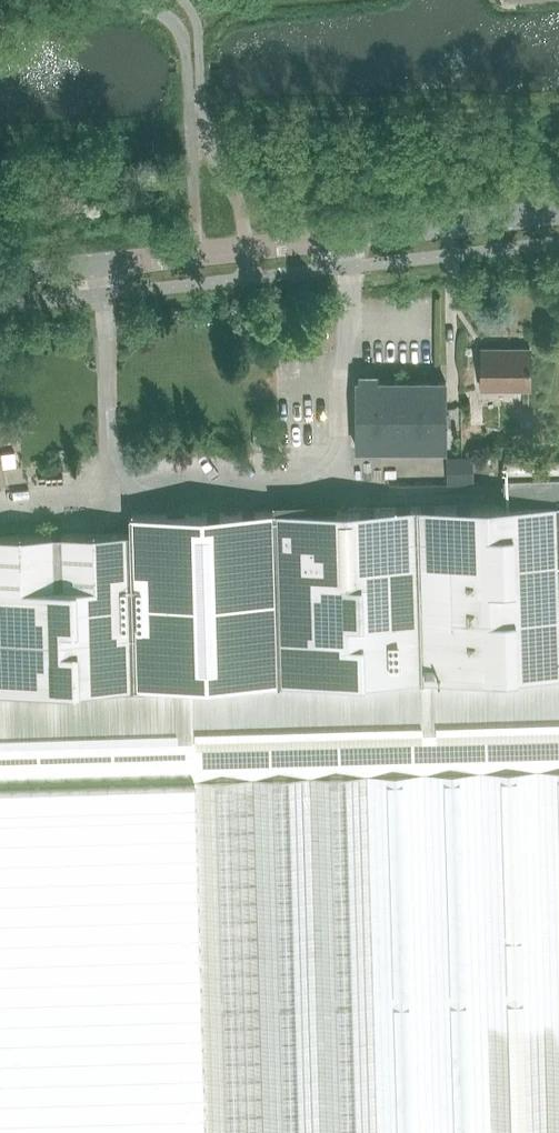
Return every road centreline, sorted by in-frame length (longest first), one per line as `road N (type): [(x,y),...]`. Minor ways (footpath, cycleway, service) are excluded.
road 1 (unclassified): [(0,277),(558,213)]

